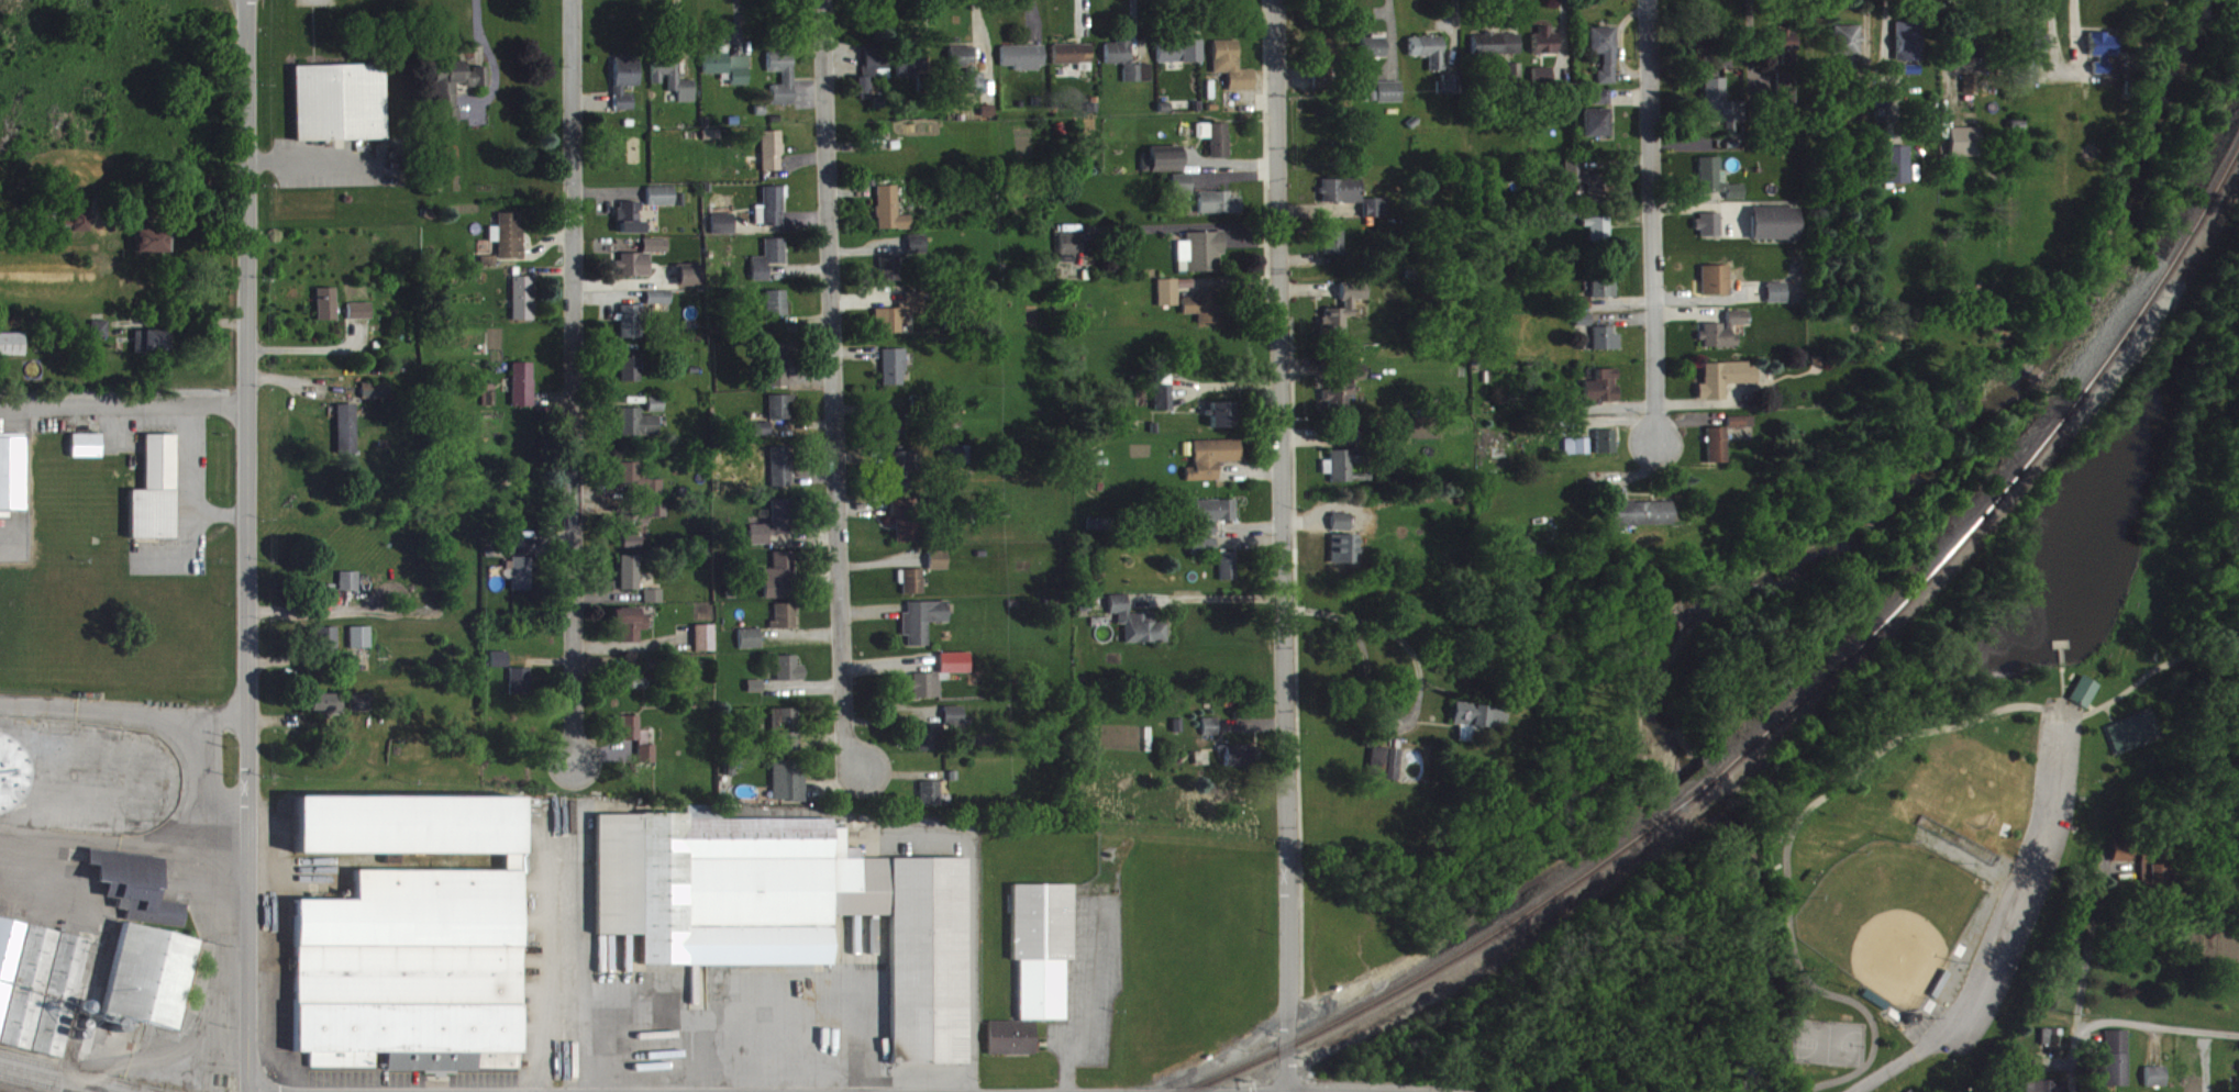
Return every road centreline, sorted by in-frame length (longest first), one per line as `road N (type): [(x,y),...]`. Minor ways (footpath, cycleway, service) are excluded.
road 1 (residential): [(1279,0),(1285,1091)]
road 2 (tertiary): [(247,0),(248,1091)]
road 3 (residential): [(826,0),(847,772)]
road 4 (residential): [(575,0),(577,764)]
road 5 (residential): [(1648,0),(1654,443)]

